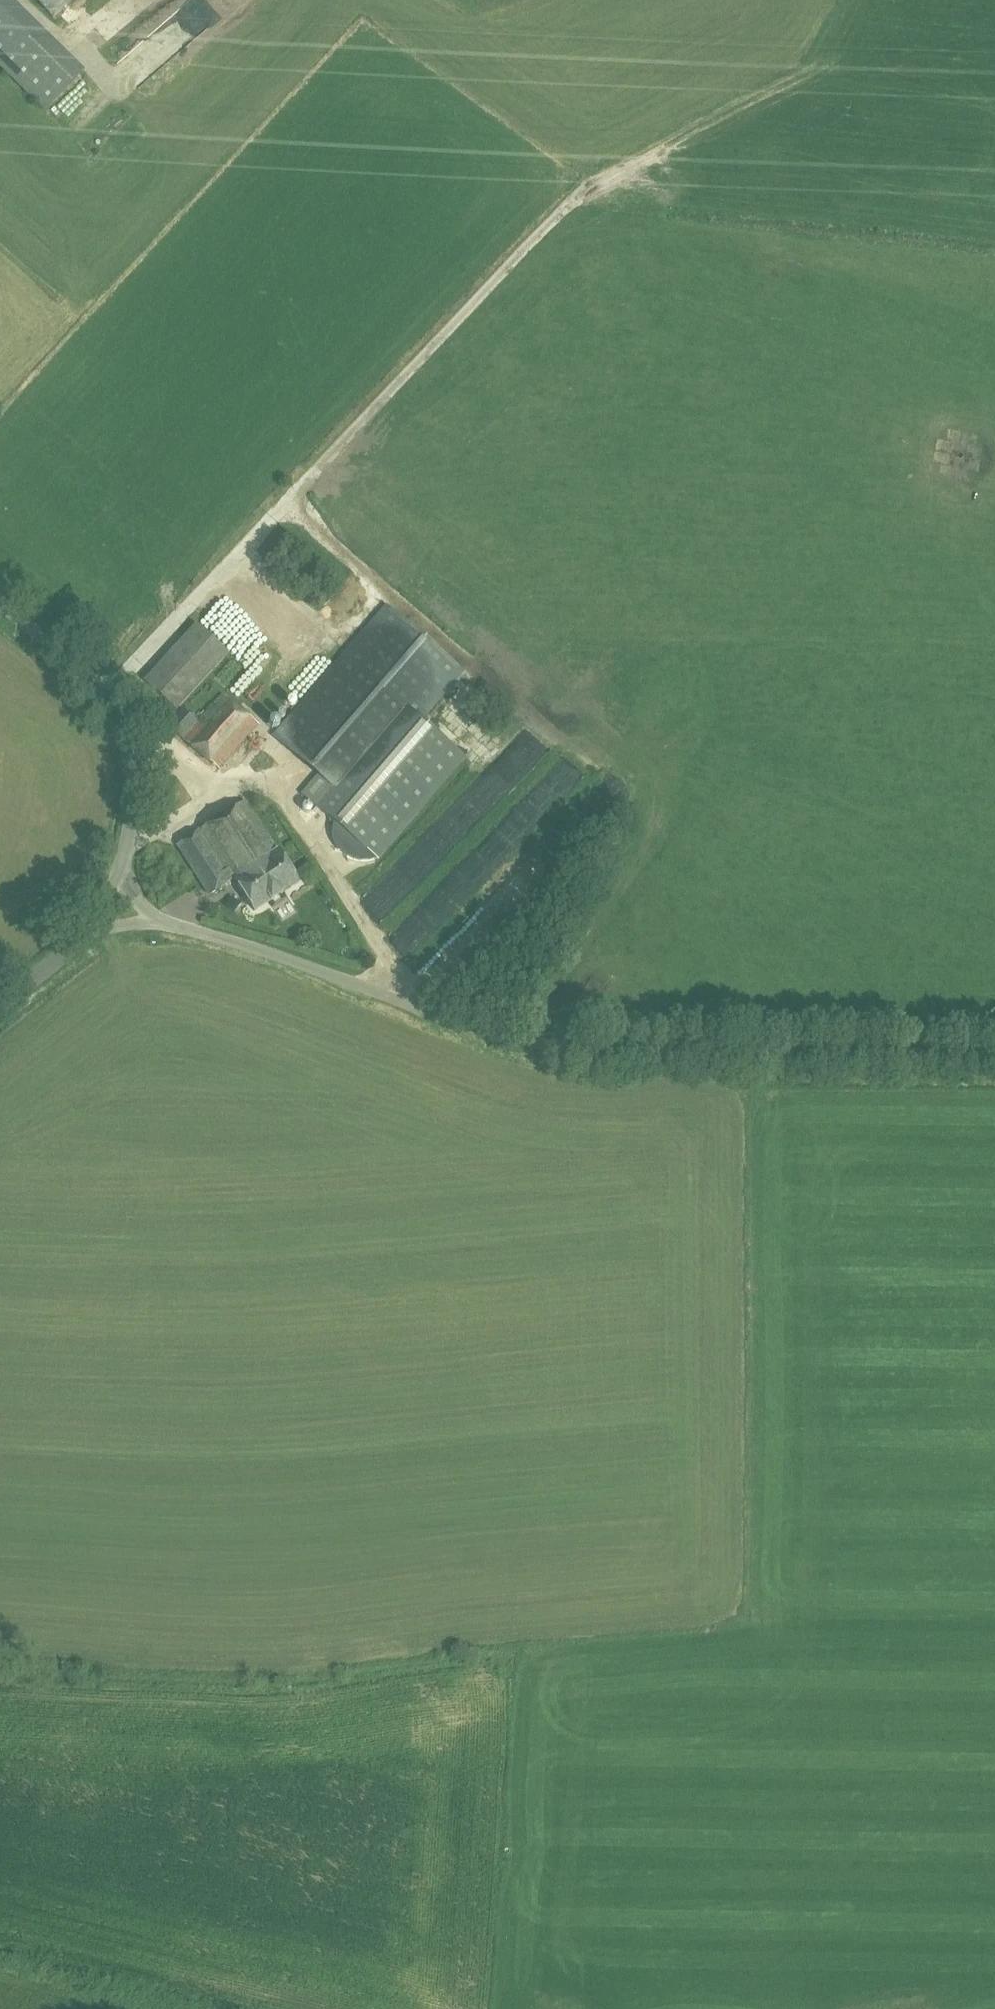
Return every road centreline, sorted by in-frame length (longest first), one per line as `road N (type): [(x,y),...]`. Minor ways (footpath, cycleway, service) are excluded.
road 1 (unclassified): [(168,922),(464,1027),(557,1049),(994,1056)]
road 2 (unclassified): [(116,883),(132,836),(134,792),(116,717),(54,644),(0,598)]
road 3 (unclassified): [(0,1015),(91,932)]

